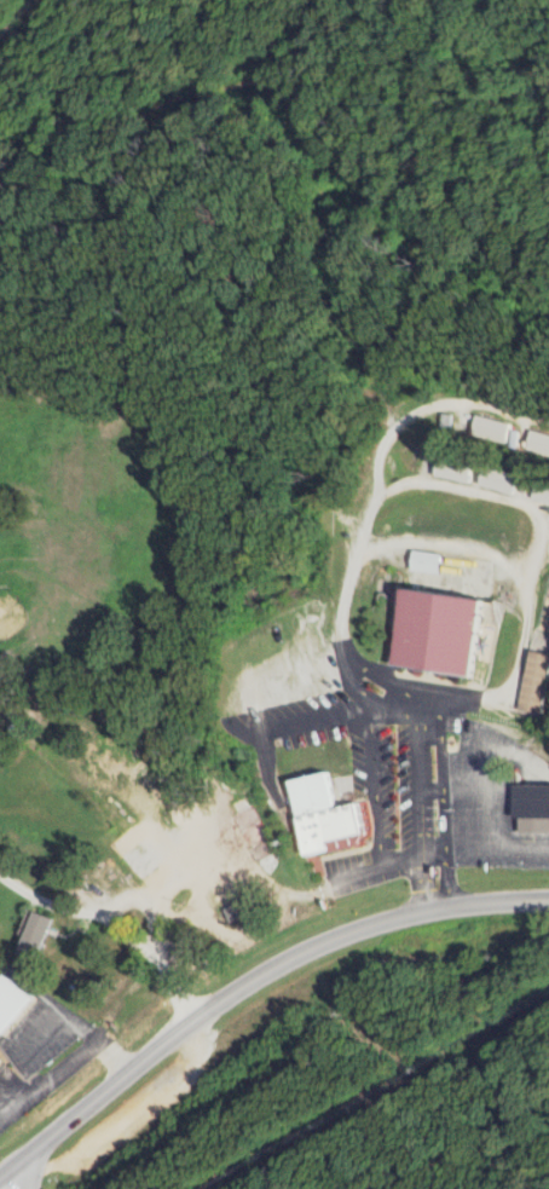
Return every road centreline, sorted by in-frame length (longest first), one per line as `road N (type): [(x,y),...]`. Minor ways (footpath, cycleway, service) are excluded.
road 1 (tertiary): [(0,1179),(193,1018),(288,958),(434,910),(548,900)]

